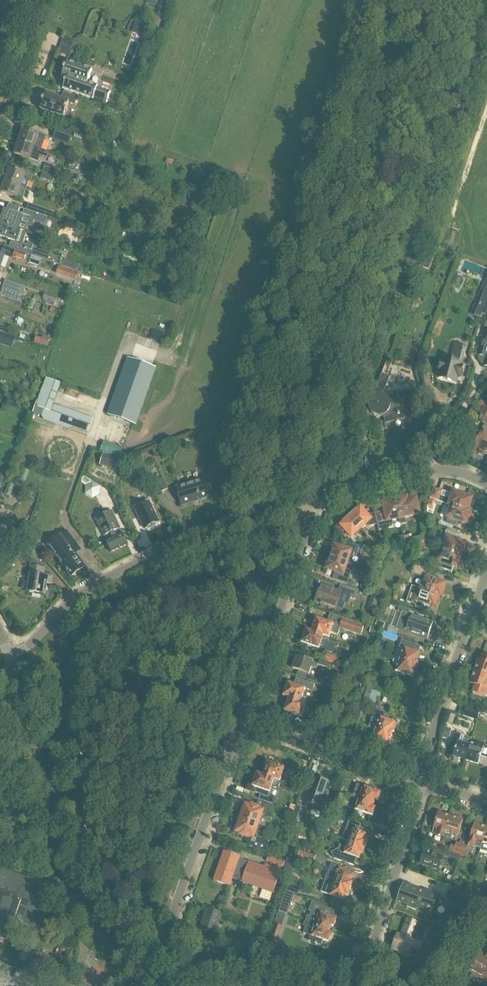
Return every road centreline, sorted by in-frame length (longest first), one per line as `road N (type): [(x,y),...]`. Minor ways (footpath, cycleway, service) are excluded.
road 1 (track): [(486,43),(333,494)]
road 2 (residential): [(364,968),(175,955),(167,933),(240,720)]
road 3 (residential): [(11,654),(79,595),(124,569),(203,533),(300,503)]
road 4 (residential): [(240,720),(306,532),(300,503)]
road 5 (residential): [(425,783),(240,720)]
road 6 (residential): [(364,968),(425,783)]
road 7 (residential): [(486,486),(460,474),(414,474),(300,503)]
road 8 (residential): [(425,783),(468,621)]

